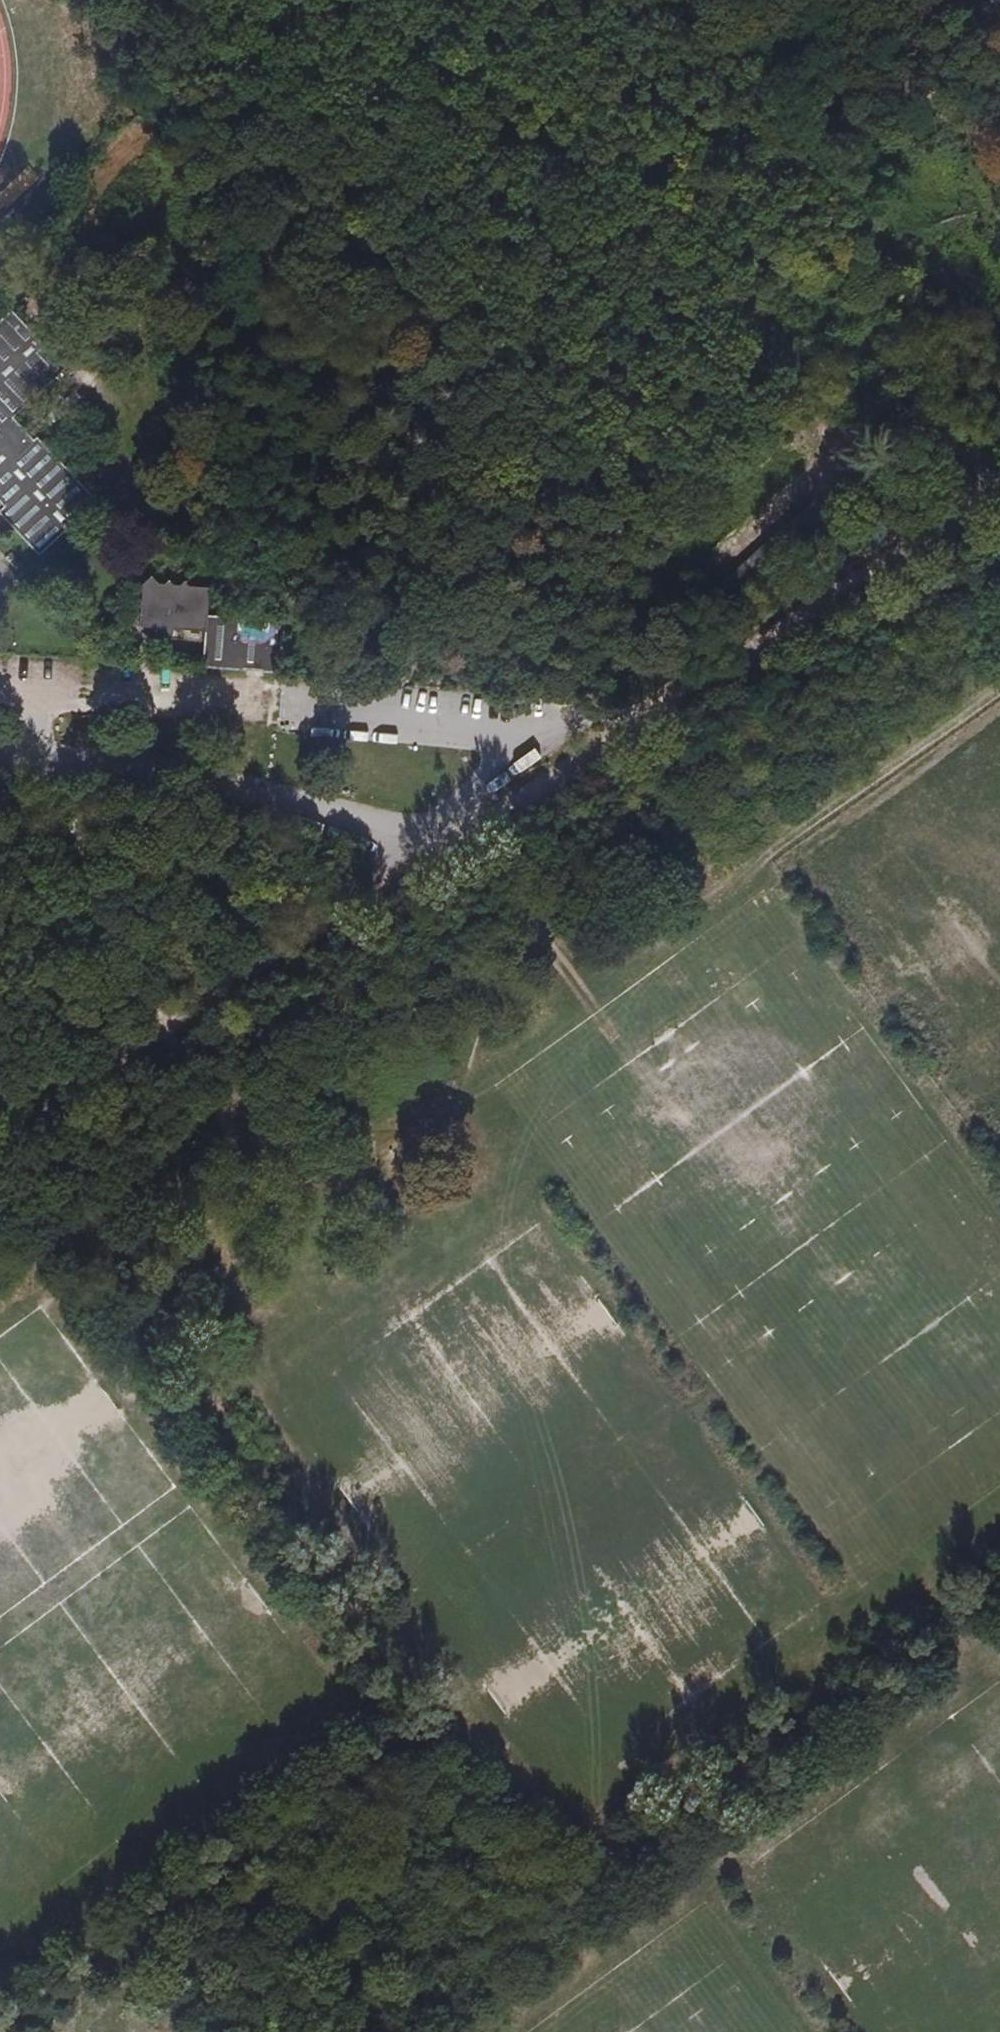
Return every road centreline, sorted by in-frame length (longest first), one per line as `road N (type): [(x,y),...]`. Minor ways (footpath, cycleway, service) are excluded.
road 1 (unclassified): [(999,487),(381,886)]
road 2 (track): [(381,886),(0,1131)]

